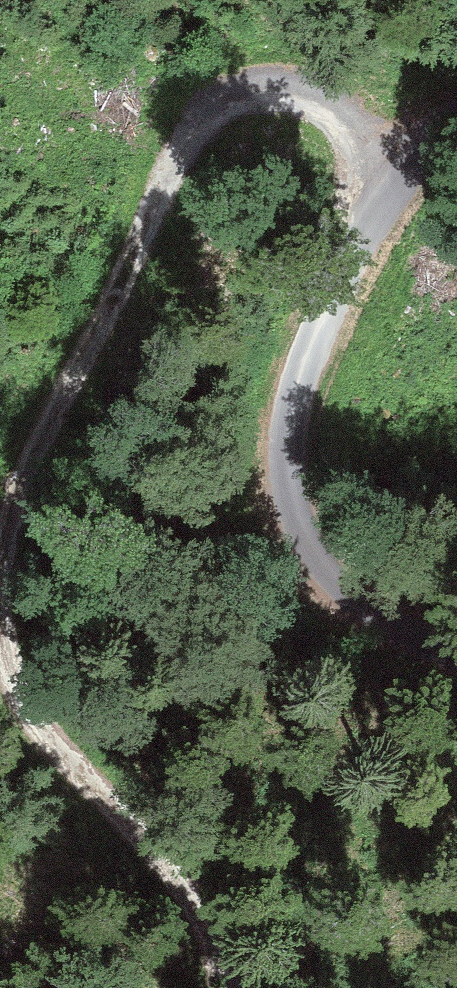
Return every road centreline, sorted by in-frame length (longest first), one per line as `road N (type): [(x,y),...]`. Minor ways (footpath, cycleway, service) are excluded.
road 1 (track): [(0,587),(17,493),(121,287),(165,167),(204,115),(249,85),(293,86),(332,105),(370,142),(400,189)]
road 2 (unclassified): [(456,657),(380,618),(327,573),(292,502),(284,447),(302,369),(357,253),(400,189),(456,130)]
road 3 (track): [(216,987),(206,933),(184,894),(38,727),(6,669),(0,625)]

